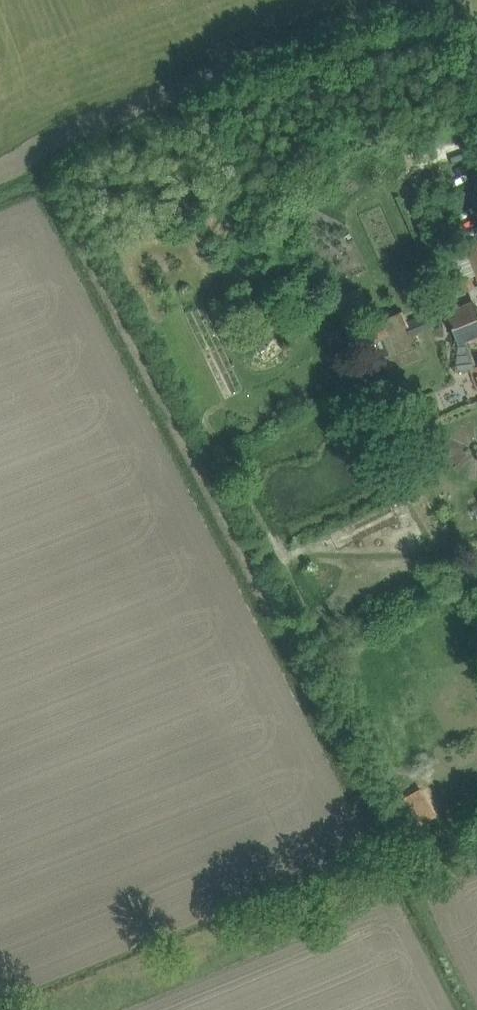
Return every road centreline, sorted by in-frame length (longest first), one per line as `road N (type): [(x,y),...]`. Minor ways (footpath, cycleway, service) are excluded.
road 1 (track): [(0,180),(45,178),(475,1009)]
road 2 (unclassified): [(51,1009),(476,836)]

